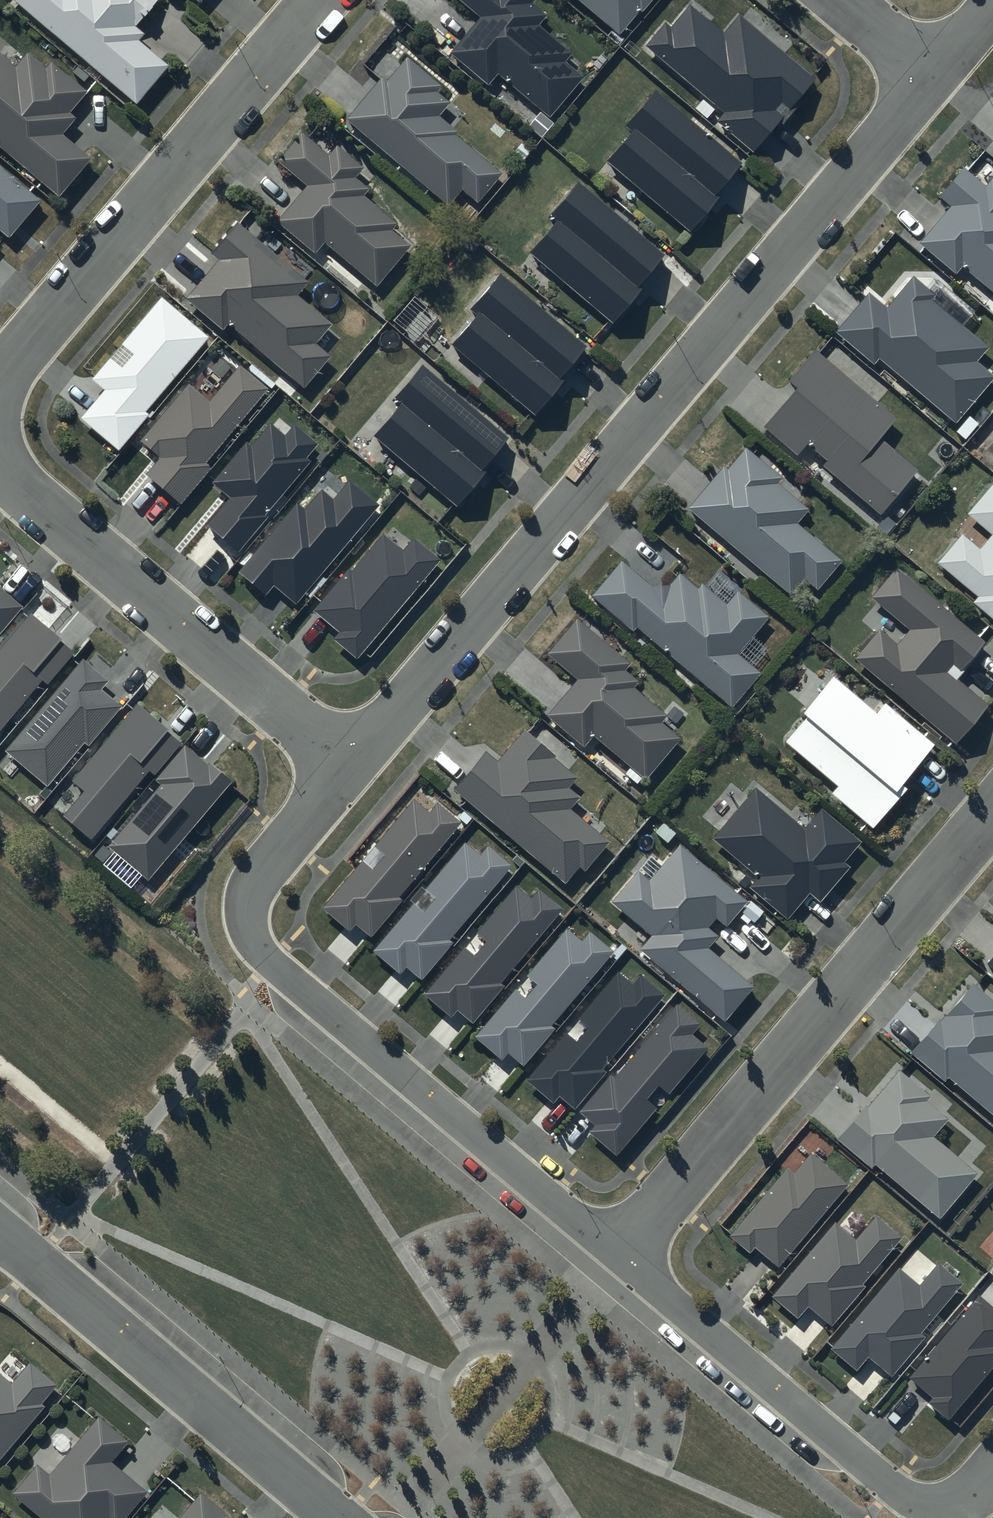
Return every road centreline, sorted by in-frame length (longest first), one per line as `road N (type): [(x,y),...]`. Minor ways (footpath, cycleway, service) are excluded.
road 1 (residential): [(349,765),(935,75)]
road 2 (residential): [(620,1254),(260,949),(247,914),(250,892),(349,765)]
road 3 (residential): [(620,1254),(992,812)]
road 4 (residential): [(316,0),(0,378)]
road 5 (residential): [(992,1473),(966,1498),(941,1504),(893,1487),(620,1254)]
road 6 (residential): [(0,465),(349,765)]
road 7 (residential): [(337,1517),(0,1235)]

